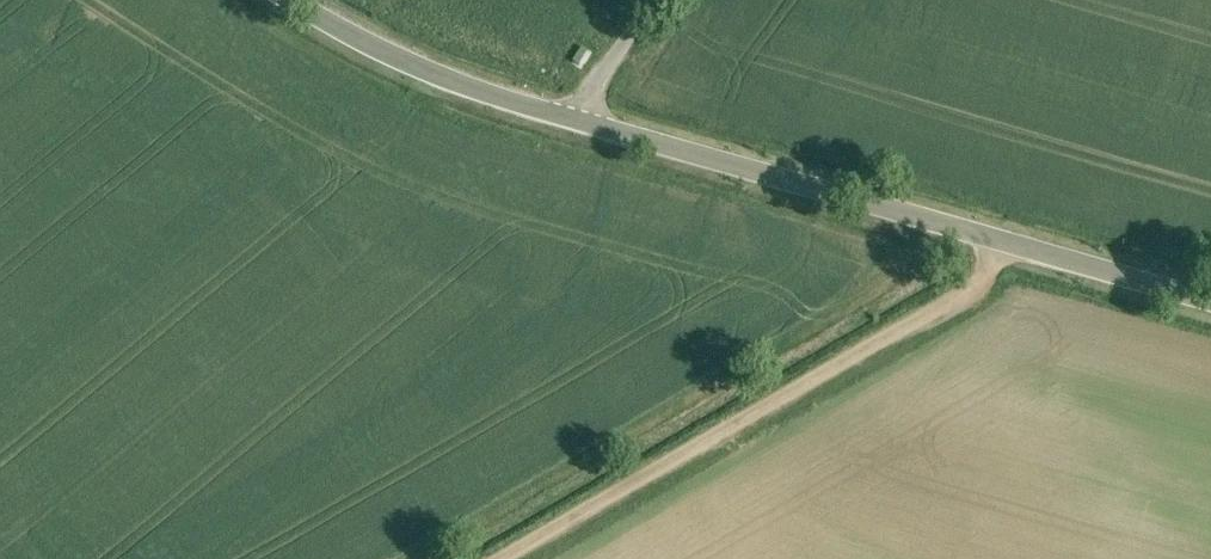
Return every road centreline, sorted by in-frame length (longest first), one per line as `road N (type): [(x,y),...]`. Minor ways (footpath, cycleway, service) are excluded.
road 1 (tertiary): [(1210,282),(807,165),(566,118)]
road 2 (track): [(1049,233),(1010,282),(517,558)]
road 3 (tertiary): [(566,118),(406,62),(294,0)]
road 4 (unclassified): [(657,0),(566,118)]

